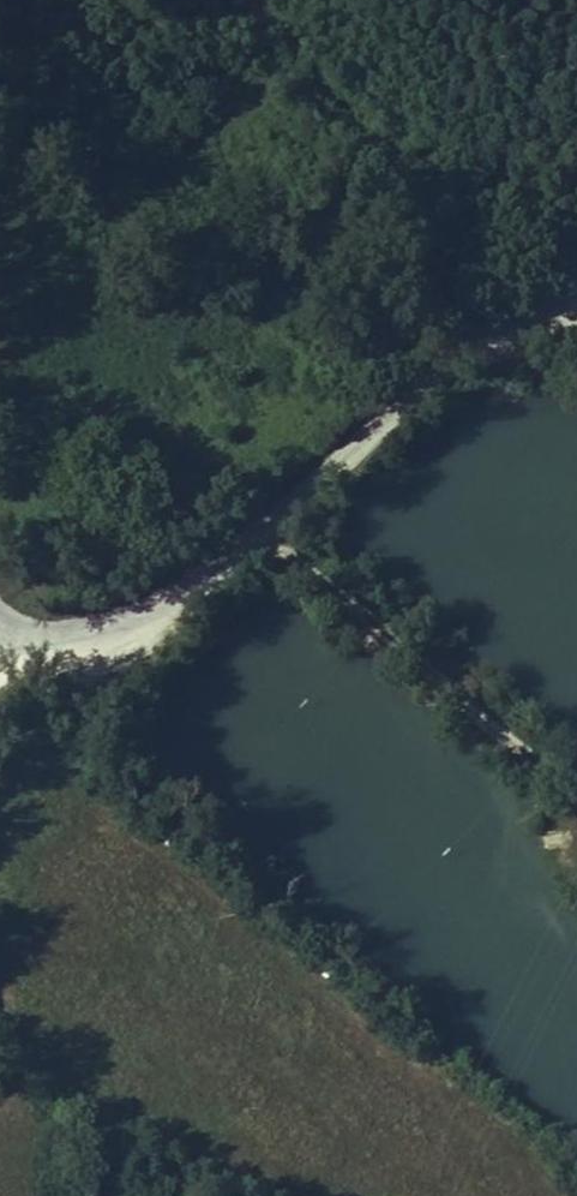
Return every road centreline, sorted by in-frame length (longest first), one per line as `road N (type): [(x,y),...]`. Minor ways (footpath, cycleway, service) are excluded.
road 1 (track): [(263,526),(547,770),(576,784)]

